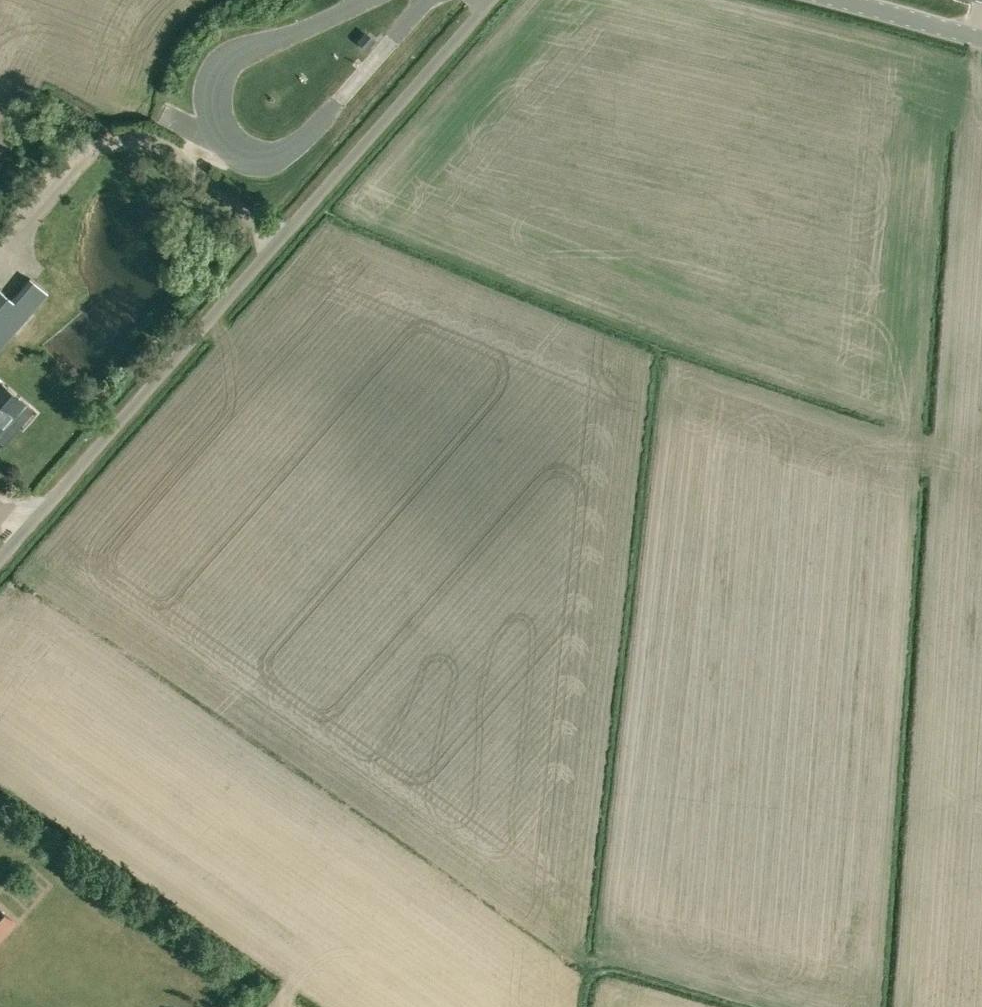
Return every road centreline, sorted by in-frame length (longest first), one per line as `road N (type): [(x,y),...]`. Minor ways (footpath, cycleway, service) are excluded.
road 1 (unclassified): [(0,571),(489,0)]
road 2 (unclassified): [(973,36),(850,0)]

